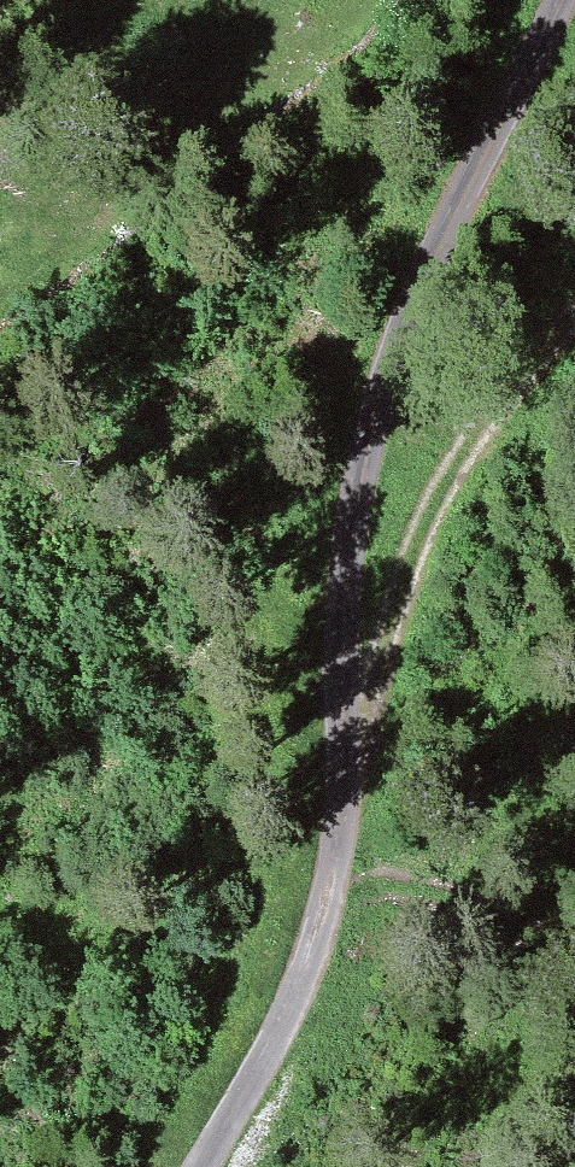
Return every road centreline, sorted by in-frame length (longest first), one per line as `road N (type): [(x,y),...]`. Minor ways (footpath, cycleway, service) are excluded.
road 1 (track): [(561,0),(434,252),(390,370),(353,532),(341,819),(325,909),(260,1069),(201,1166)]
road 2 (track): [(574,315),(477,429),(429,512),(375,700),(344,754)]

